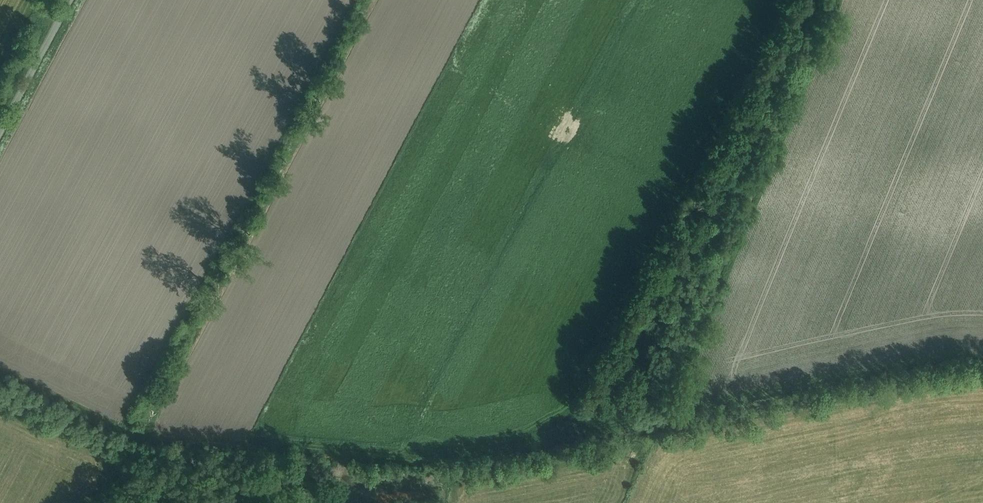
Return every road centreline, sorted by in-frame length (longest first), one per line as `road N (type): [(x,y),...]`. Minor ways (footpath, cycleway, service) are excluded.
road 1 (track): [(73,0),(0,137)]

